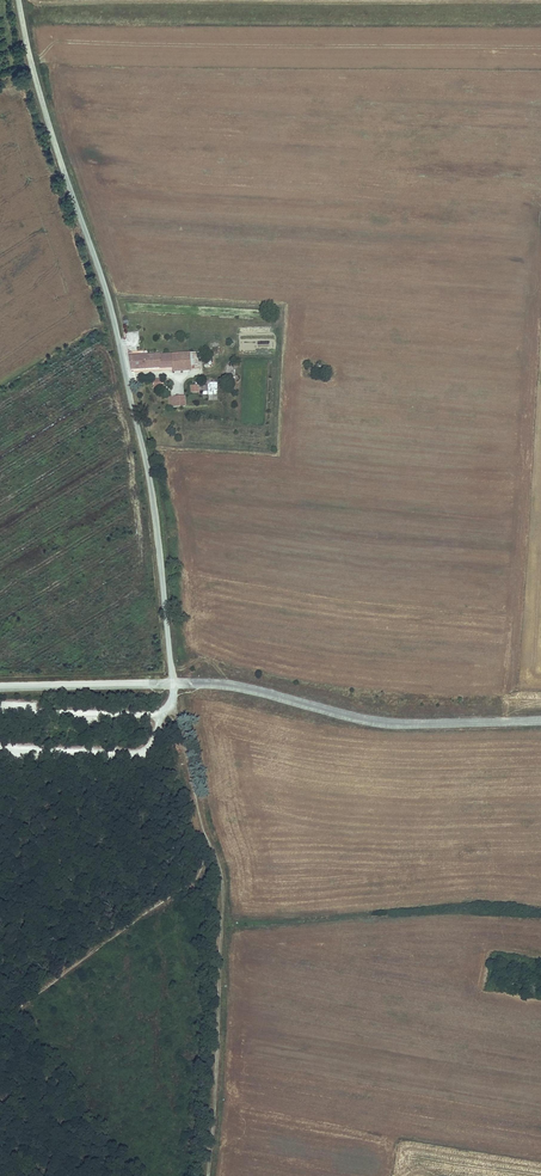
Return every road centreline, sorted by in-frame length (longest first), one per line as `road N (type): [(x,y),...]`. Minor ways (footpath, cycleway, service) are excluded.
road 1 (unclassified): [(19,0),(156,485),(173,683)]

